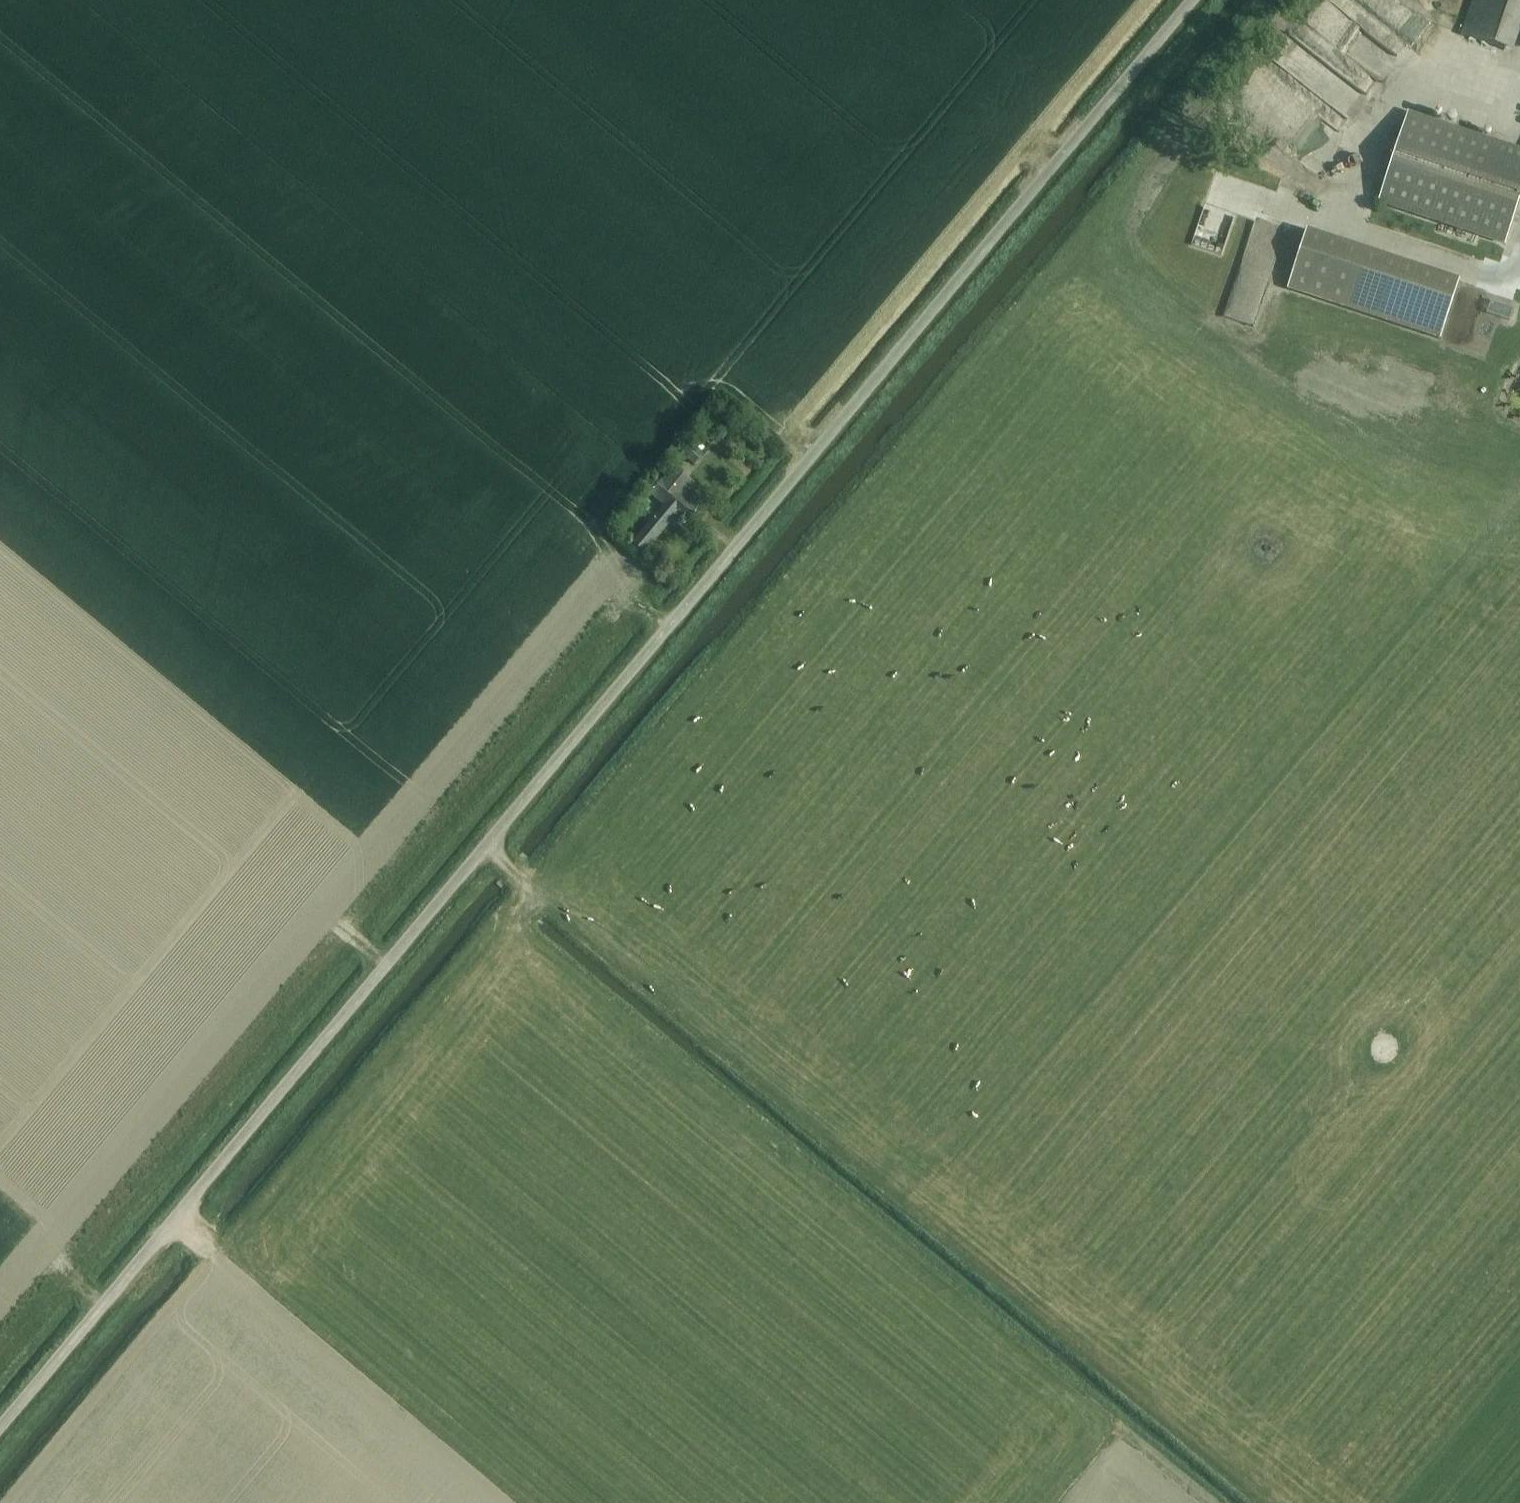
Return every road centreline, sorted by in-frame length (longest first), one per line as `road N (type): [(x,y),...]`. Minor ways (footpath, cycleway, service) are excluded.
road 1 (unclassified): [(0,1431),(1196,0)]

